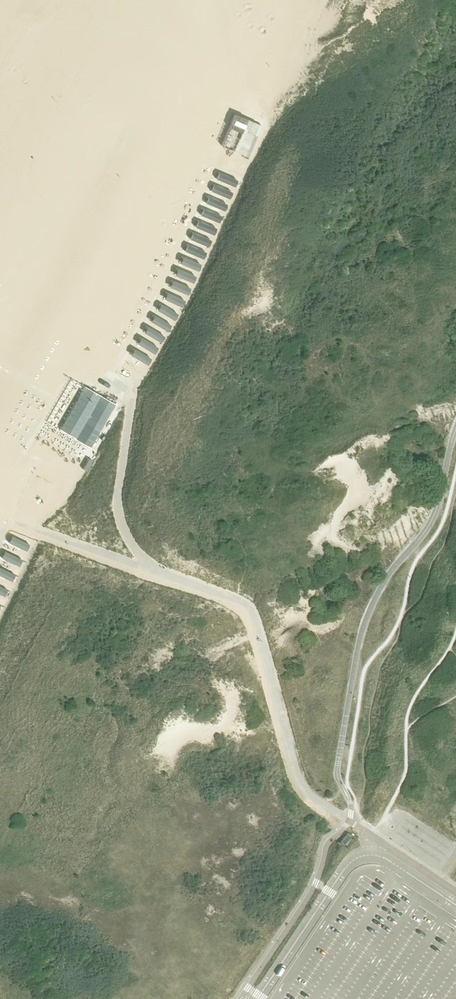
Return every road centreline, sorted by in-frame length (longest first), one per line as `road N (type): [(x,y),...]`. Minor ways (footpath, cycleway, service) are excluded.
road 1 (residential): [(455,904),(385,857),(359,857),(258,998)]

